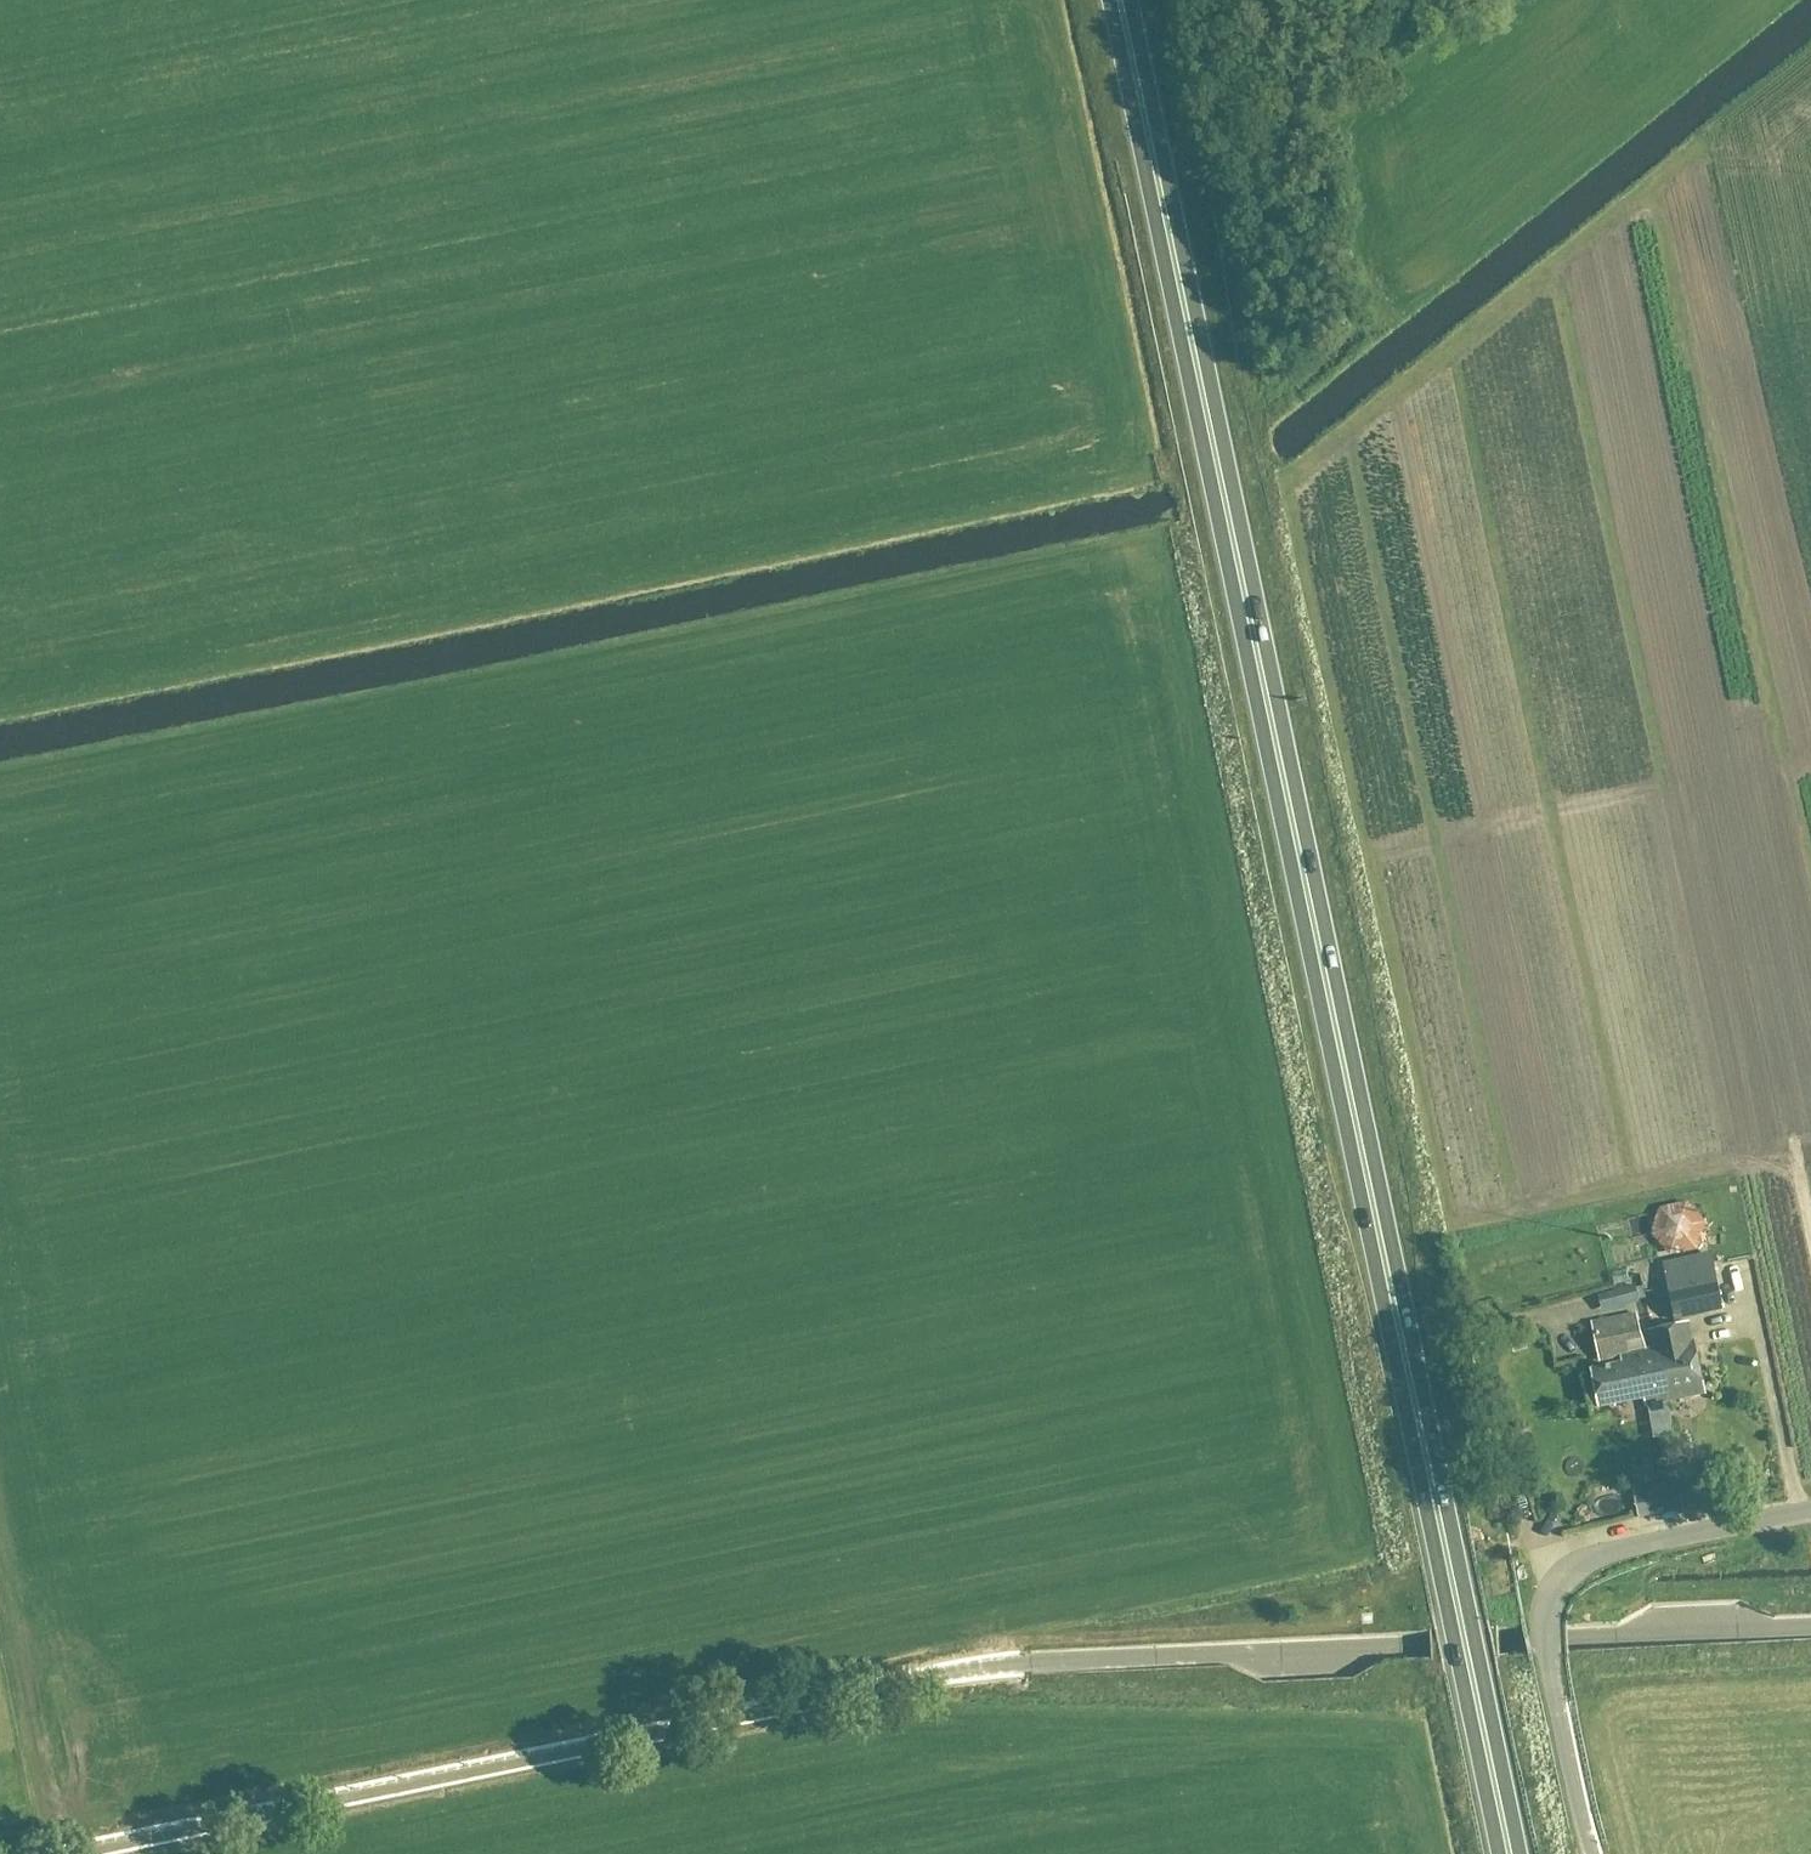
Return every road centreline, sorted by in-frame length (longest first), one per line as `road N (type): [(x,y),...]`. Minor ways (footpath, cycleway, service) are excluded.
road 1 (trunk): [(1510,1853),(1120,0)]
road 2 (unclassified): [(1810,1617),(1370,1639),(891,1682),(81,1853)]
road 3 (unclassified): [(1810,1502),(1616,1544),(1563,1573),(1547,1612),(1546,1672),(1591,1853)]

